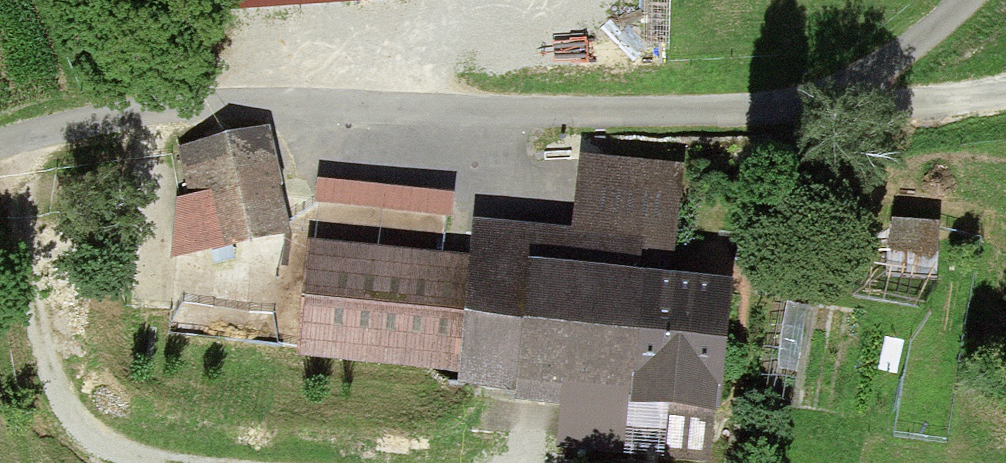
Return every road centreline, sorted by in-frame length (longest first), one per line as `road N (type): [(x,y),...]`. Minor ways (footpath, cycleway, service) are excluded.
road 1 (unclassified): [(0,142),(216,110),(808,115)]
road 2 (track): [(10,139),(42,380),(82,441),(129,462)]
road 3 (track): [(808,115),(1005,96)]
road 4 (track): [(808,115),(957,0)]

